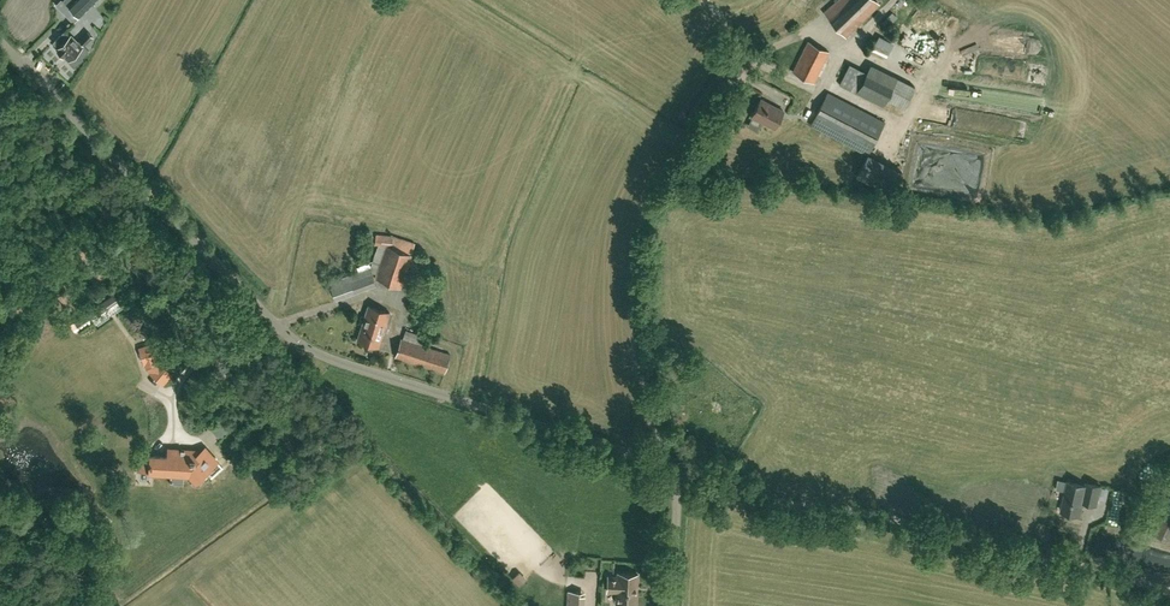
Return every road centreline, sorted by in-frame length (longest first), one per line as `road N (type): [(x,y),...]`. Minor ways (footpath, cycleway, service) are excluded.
road 1 (unclassified): [(675,605),(673,469),(302,347),(0,42)]

